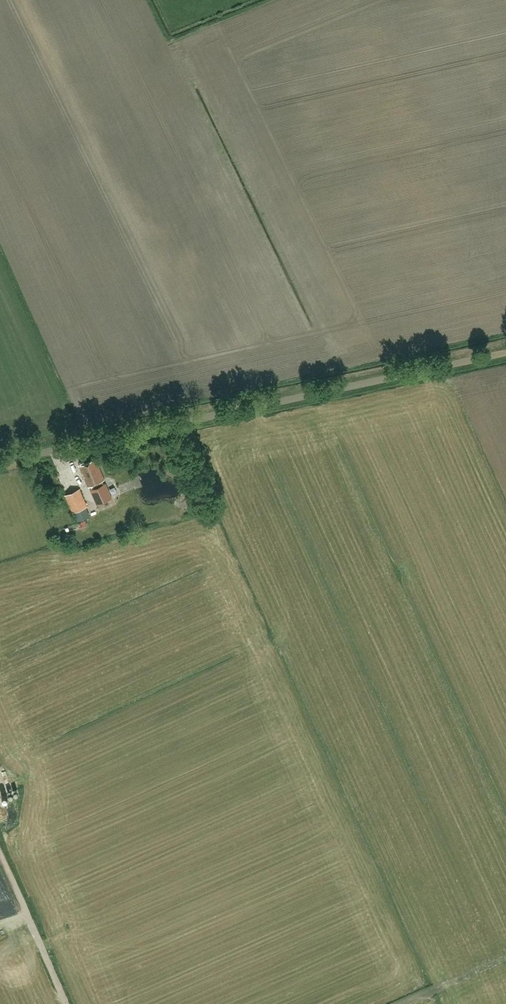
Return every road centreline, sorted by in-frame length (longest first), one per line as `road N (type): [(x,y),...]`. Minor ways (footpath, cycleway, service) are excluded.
road 1 (unclassified): [(0,463),(505,353)]

